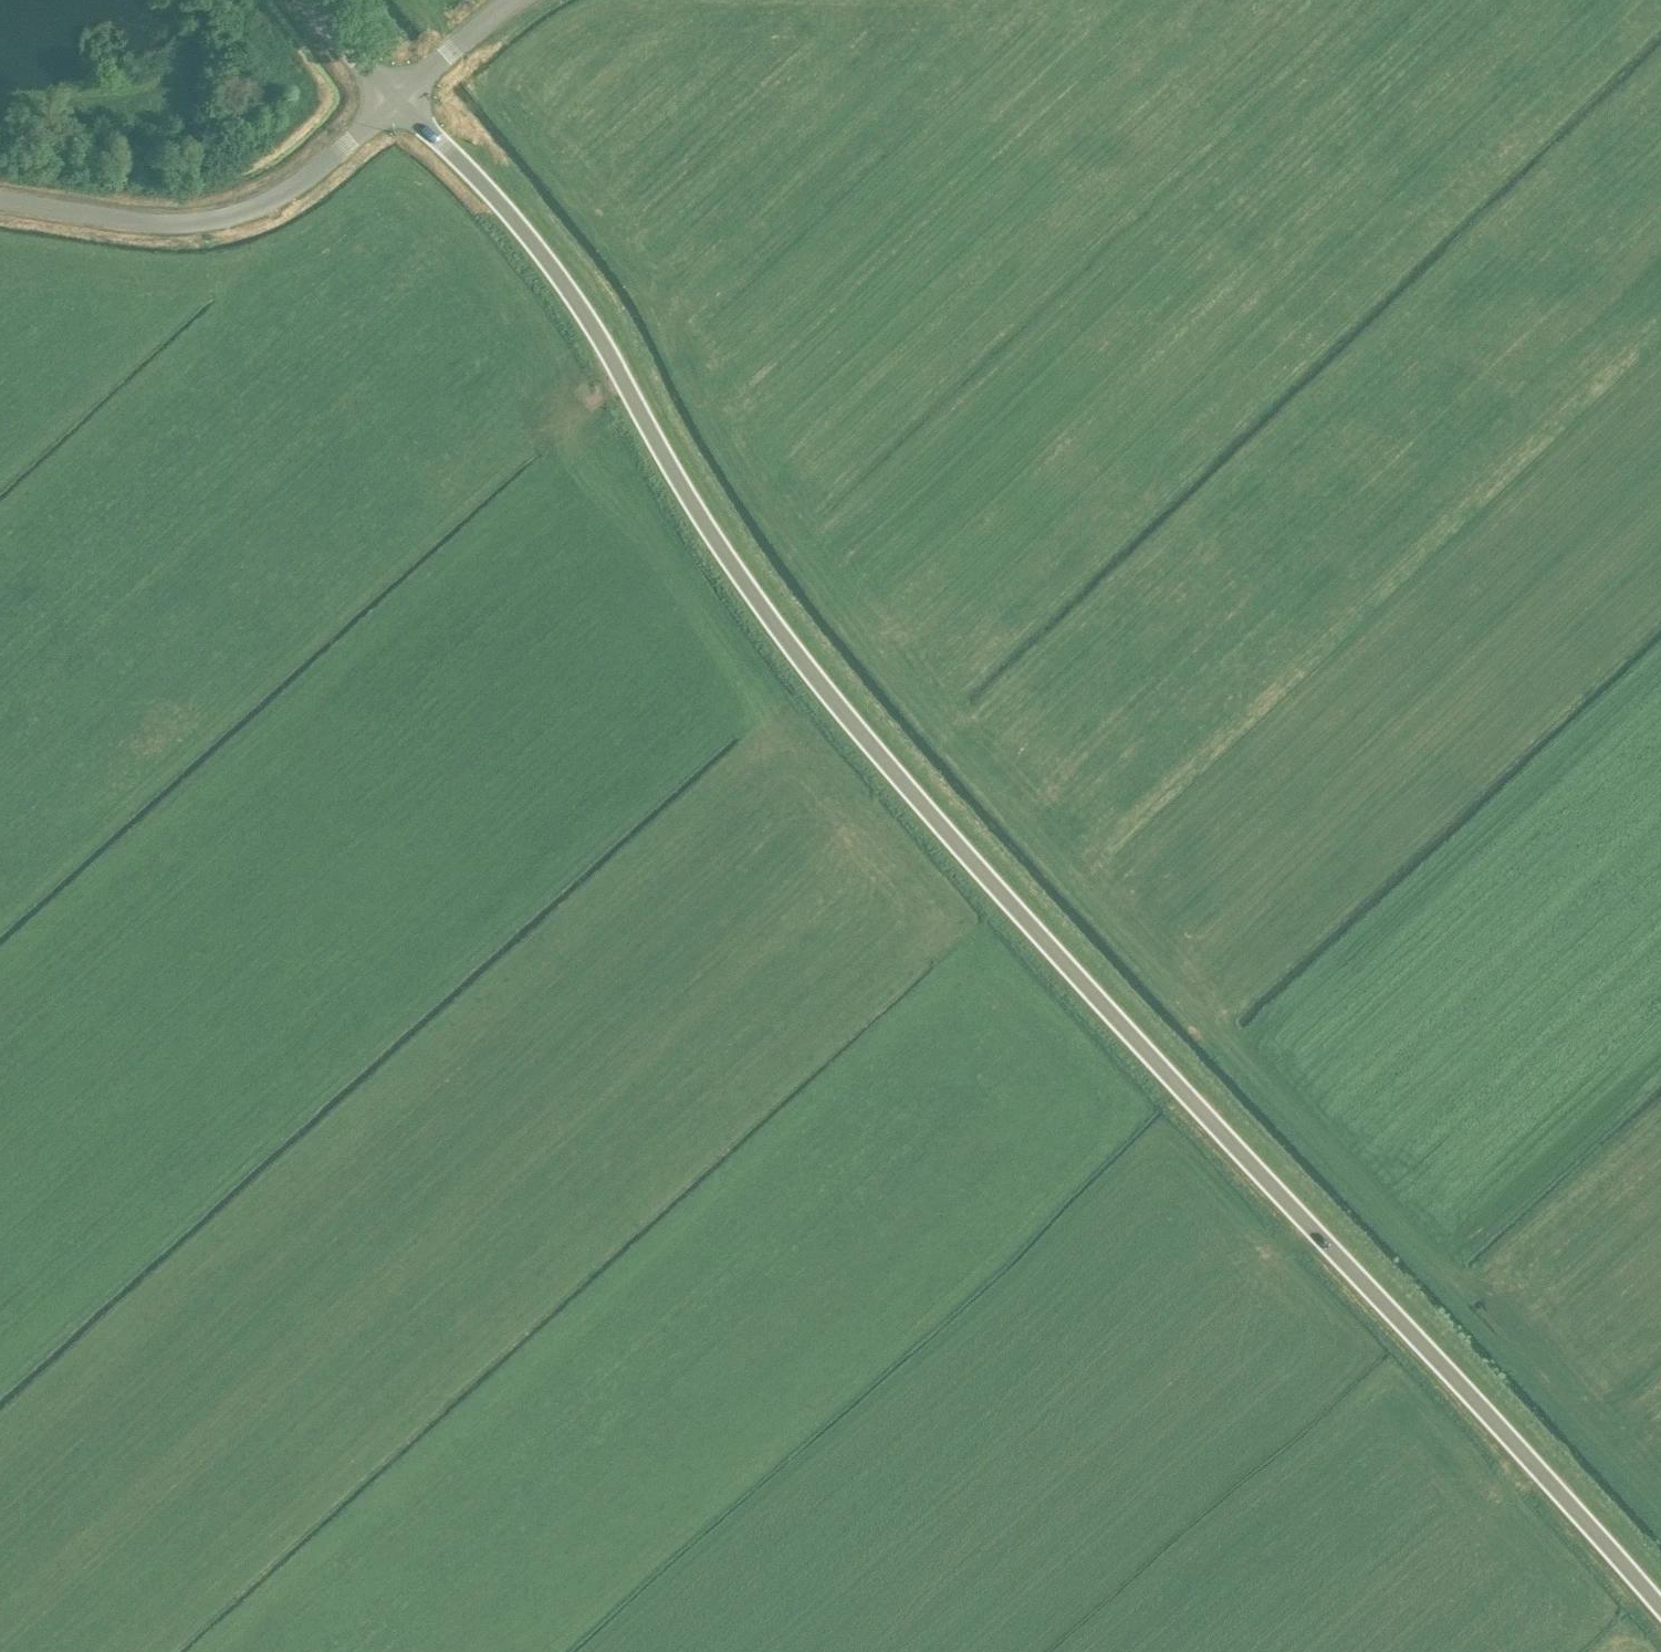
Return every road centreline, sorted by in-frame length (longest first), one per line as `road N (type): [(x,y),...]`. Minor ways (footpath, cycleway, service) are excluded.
road 1 (tertiary): [(1660,1609),(840,705),(722,550),(551,267),(390,97)]
road 2 (tertiary): [(0,198),(204,224),(294,187),(390,97)]
road 3 (tertiary): [(390,97),(511,0)]
road 4 (tertiary): [(390,97),(315,0)]

